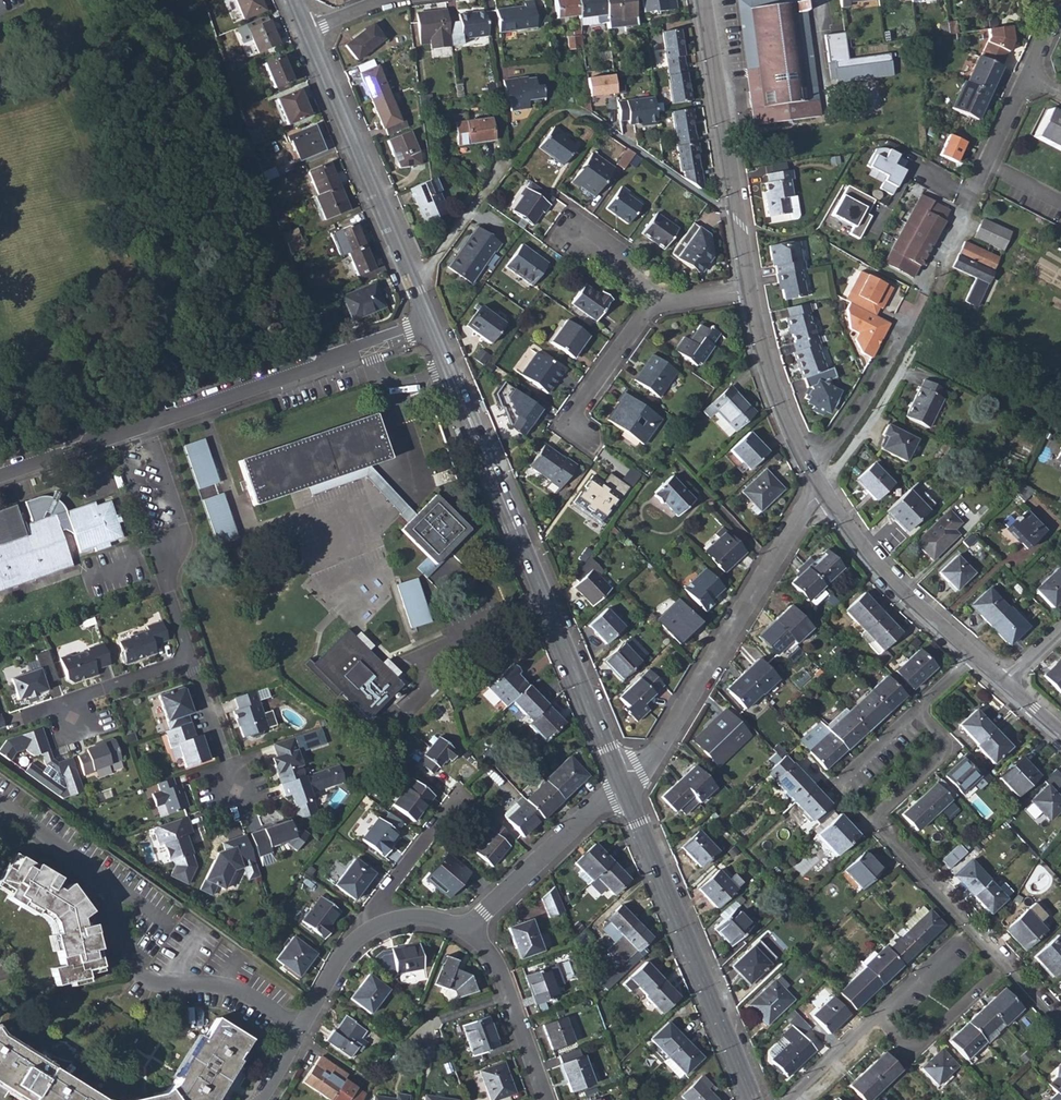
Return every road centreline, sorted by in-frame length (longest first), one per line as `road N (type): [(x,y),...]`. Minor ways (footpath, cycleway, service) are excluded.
road 1 (residential): [(622,784),(429,325)]
road 2 (residential): [(918,709),(945,749),(877,815),(877,831),(1060,1029)]
road 3 (residential): [(622,784),(650,760),(801,514),(824,494)]
road 4 (residential): [(753,1099),(622,784)]
road 5 (residential): [(112,435),(429,325)]
road 6 (residential): [(429,325),(306,31)]
road 7 (residential): [(748,291),(703,0)]
road 8 (residential): [(112,435),(191,662)]
road 9 (residential): [(1026,76),(930,283)]
road 10 (residential): [(973,658),(873,562),(824,494)]
road 11 (residential): [(382,923),(338,961),(262,1099)]
road 12 (residential): [(468,931),(622,784)]
road 13 (residential): [(809,469),(854,417),(920,303)]
road 14 (residential): [(809,469),(770,381),(748,291)]
road 15 (residential): [(665,303),(643,316),(565,425),(588,440)]
road 16 (residential): [(546,1099),(501,976),(468,931)]
road 17 (residential): [(878,1015),(913,1046),(996,973)]
road 18 (residential): [(382,923),(390,886),(459,795)]
road 19 (residential): [(191,662),(236,792)]
road 20 (residential): [(191,662),(67,703)]
road 21 (residential): [(788,1099),(878,1015)]

